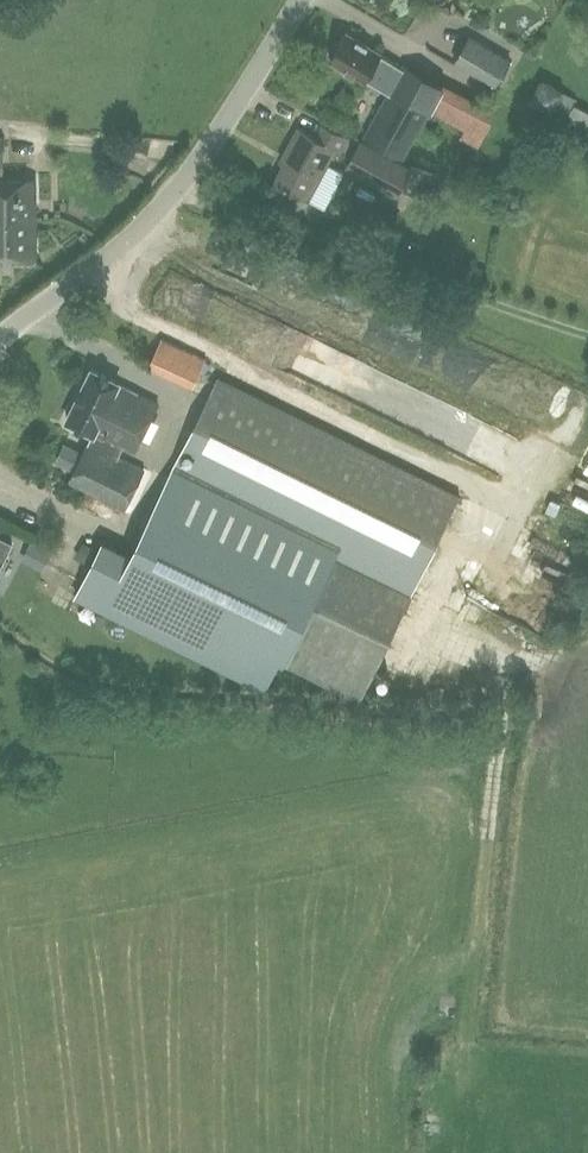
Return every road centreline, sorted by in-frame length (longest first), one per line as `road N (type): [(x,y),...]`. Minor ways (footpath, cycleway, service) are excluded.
road 1 (unclassified): [(0,342),(188,178),(303,0)]

